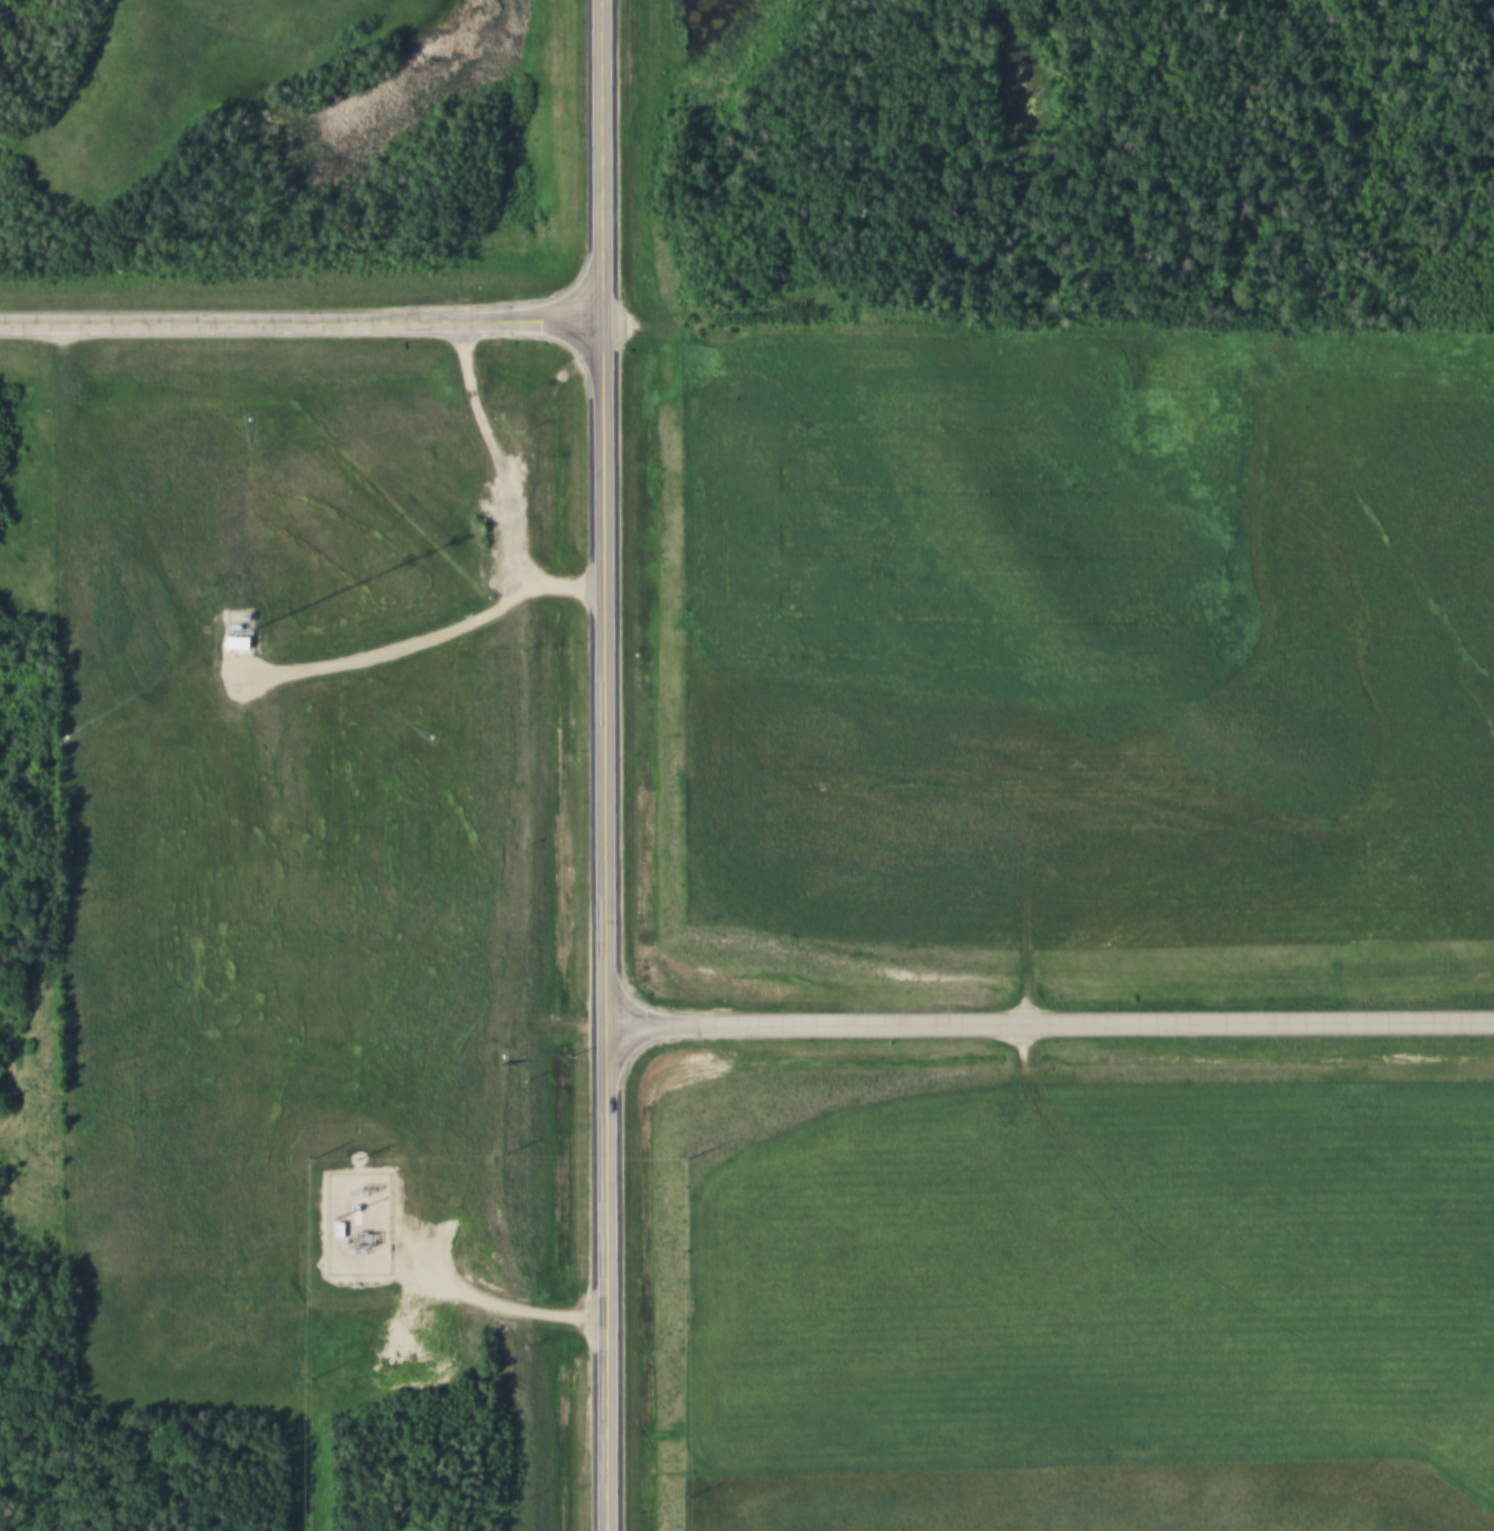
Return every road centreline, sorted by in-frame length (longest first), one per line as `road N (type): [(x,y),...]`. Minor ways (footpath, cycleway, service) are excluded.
road 1 (primary): [(608,1530),(601,0)]
road 2 (secondary): [(1493,1028),(605,1026)]
road 3 (secondary): [(0,329),(600,321)]

